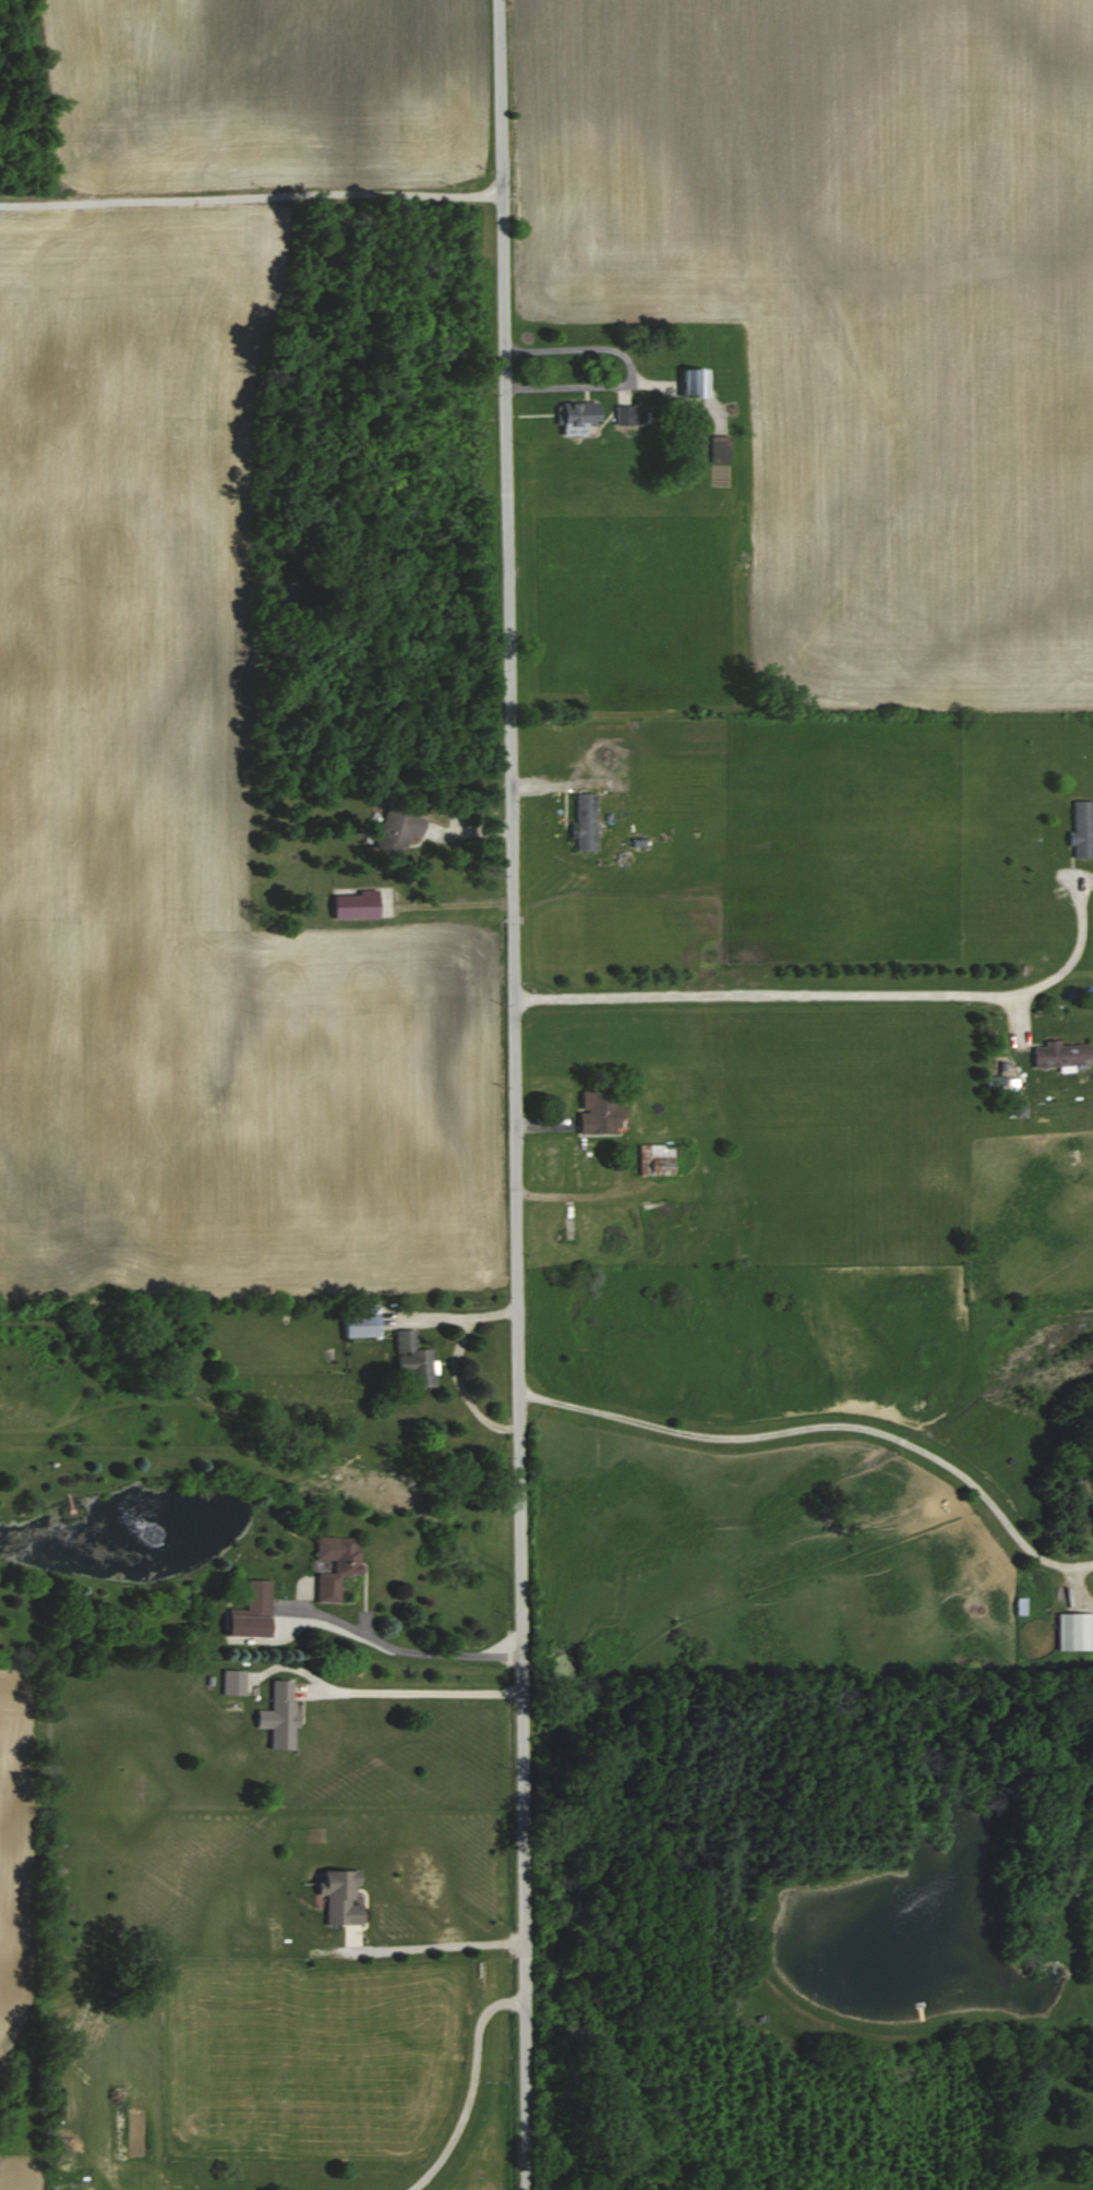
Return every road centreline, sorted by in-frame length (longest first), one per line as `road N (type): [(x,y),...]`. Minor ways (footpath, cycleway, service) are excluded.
road 1 (tertiary): [(499,0),(528,2189)]

